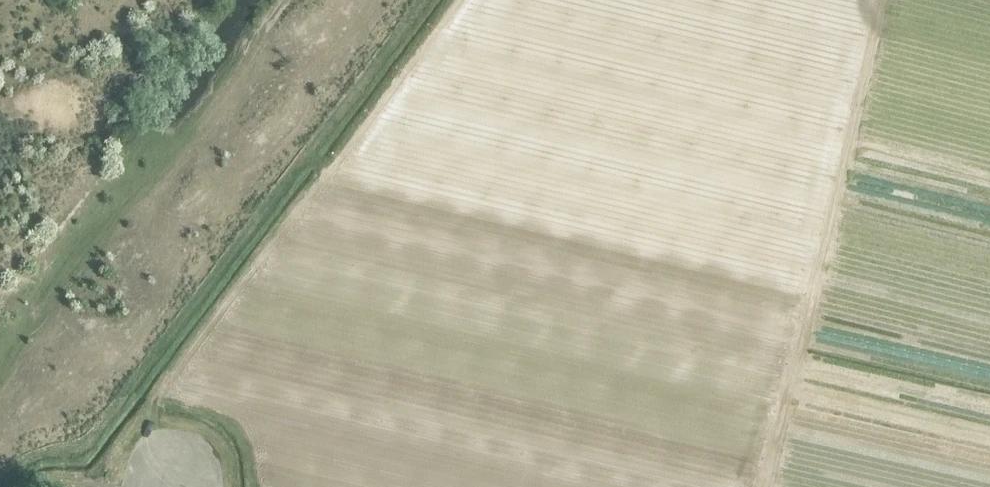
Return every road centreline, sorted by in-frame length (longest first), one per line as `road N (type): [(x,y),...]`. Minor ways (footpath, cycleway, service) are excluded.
road 1 (track): [(150,428),(163,387),(458,0)]
road 2 (track): [(768,486),(883,0)]

